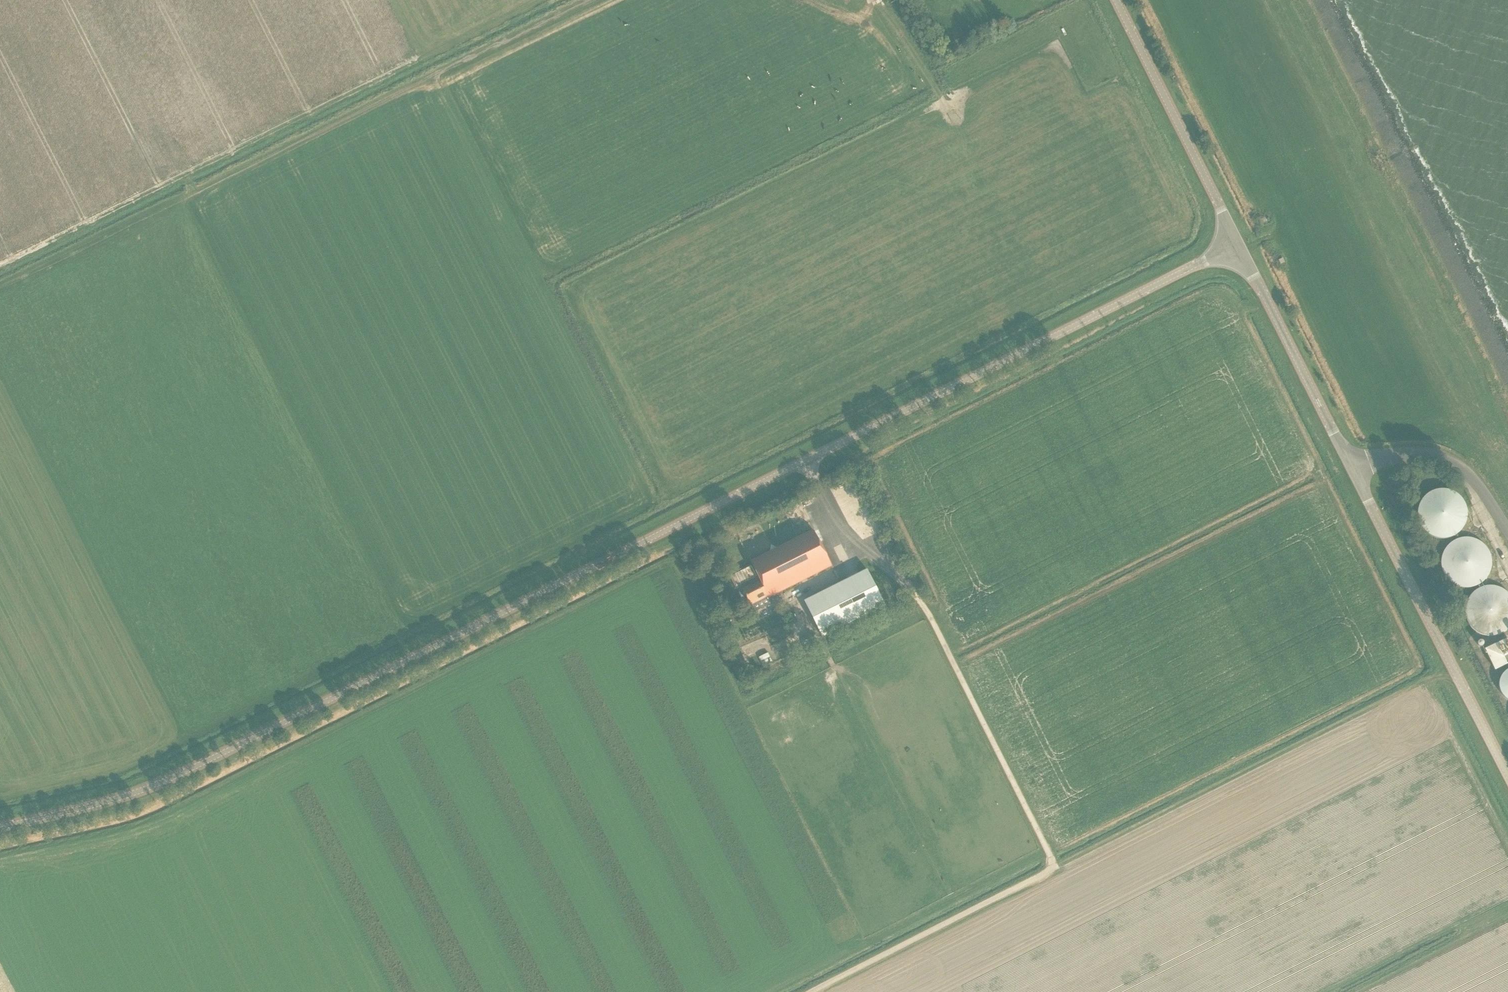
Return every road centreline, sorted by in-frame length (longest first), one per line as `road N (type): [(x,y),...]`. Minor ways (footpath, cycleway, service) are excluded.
road 1 (unclassified): [(0,826),(162,782),(1237,244)]
road 2 (tertiary): [(1507,773),(1352,468)]
road 3 (tertiary): [(1237,244),(1115,0)]
road 4 (tertiary): [(1352,468),(1237,244)]
road 5 (unclassified): [(1507,529),(1470,474),(1449,460),(1421,454),(1352,468)]

